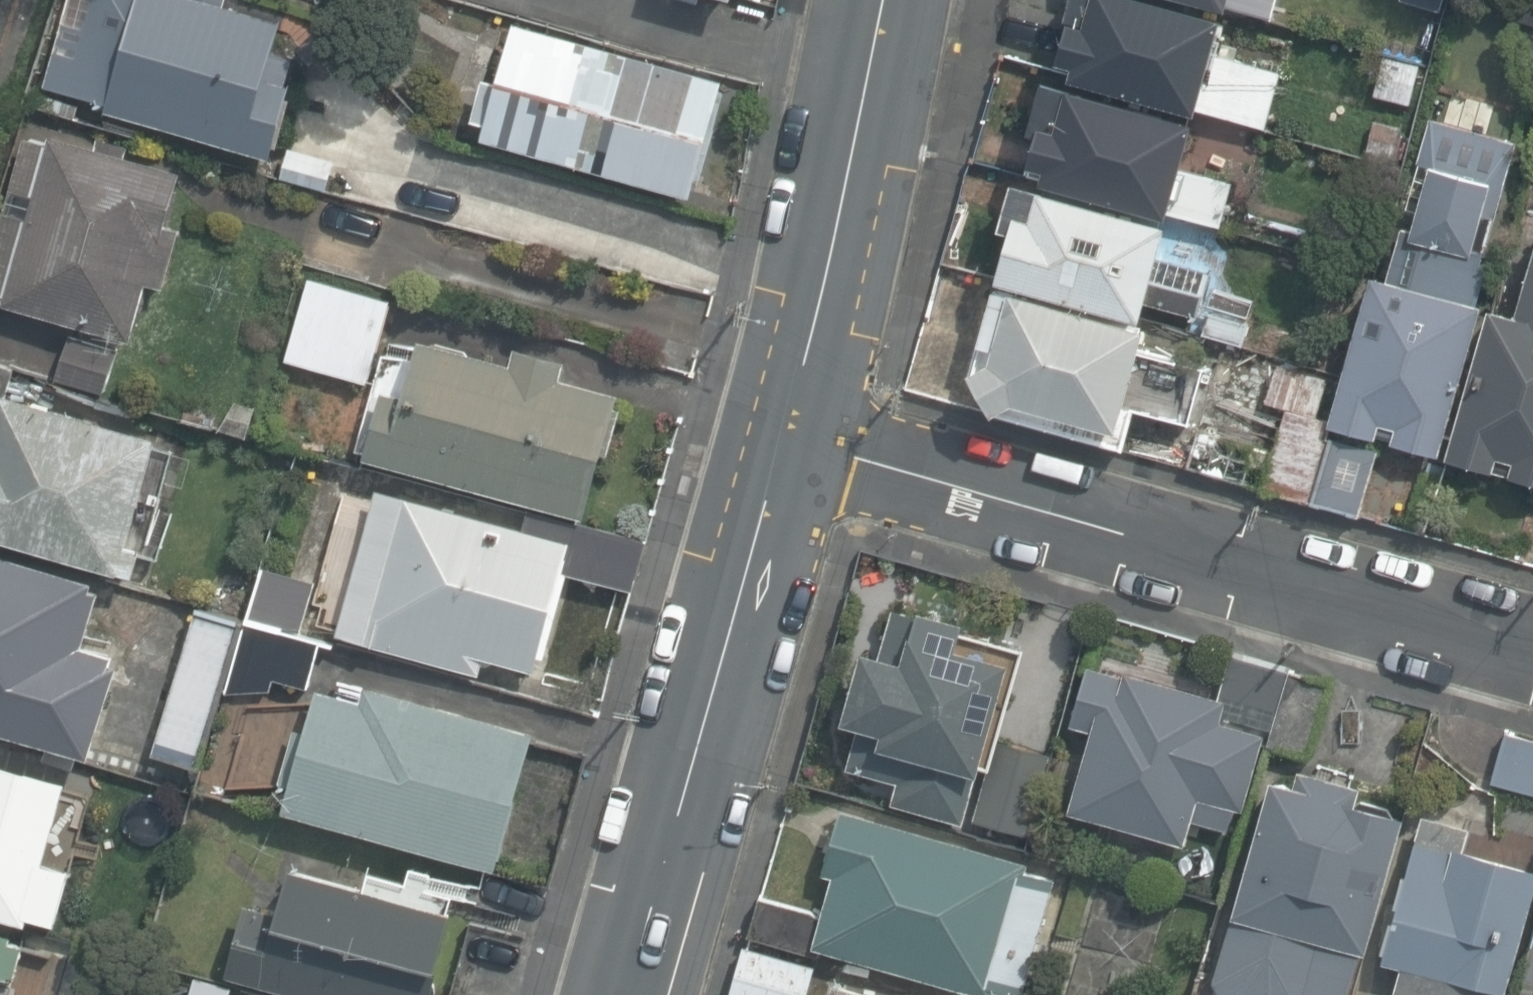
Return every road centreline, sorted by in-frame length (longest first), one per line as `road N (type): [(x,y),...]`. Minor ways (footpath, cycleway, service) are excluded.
road 1 (residential): [(792,420),(859,454),(1532,636)]
road 2 (tertiary): [(792,420),(627,994)]
road 3 (tertiary): [(893,0),(792,420)]

